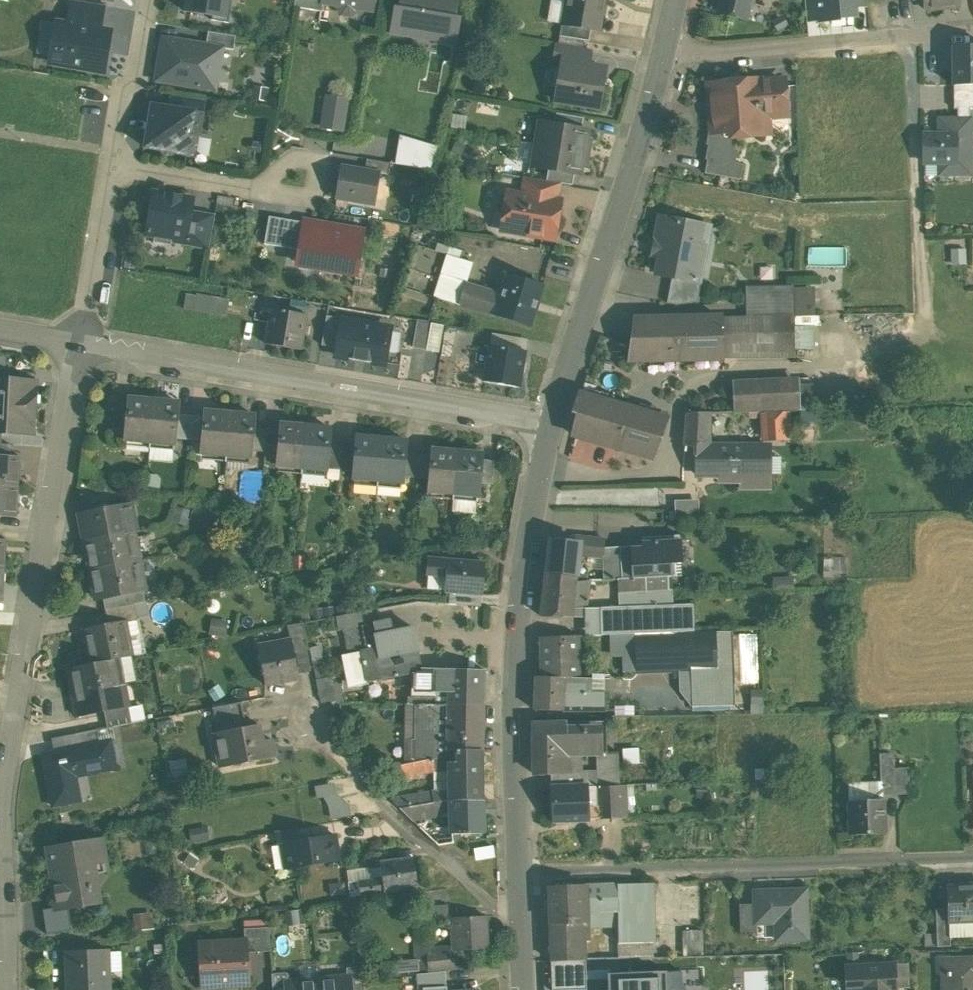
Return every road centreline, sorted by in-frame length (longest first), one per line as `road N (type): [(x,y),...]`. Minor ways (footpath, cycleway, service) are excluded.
road 1 (residential): [(78,345),(2,799),(8,989)]
road 2 (residential): [(78,345),(552,425)]
road 3 (residential): [(519,874),(972,861)]
road 4 (unclassified): [(519,874),(515,665),(532,508),(552,425)]
road 5 (residential): [(625,184),(813,219),(908,222),(917,233),(917,294),(928,315),(972,330)]
road 6 (residential): [(522,934),(295,717)]
road 7 (residential): [(663,57),(972,32)]
road 8 (unclassified): [(552,425),(625,184)]
road 9 (residential): [(109,166),(252,190),(301,180)]
road 10 (residential): [(78,345),(109,166)]
road 11 (residential): [(109,166),(148,0)]
road 12 (unclassified): [(625,184),(663,57)]

